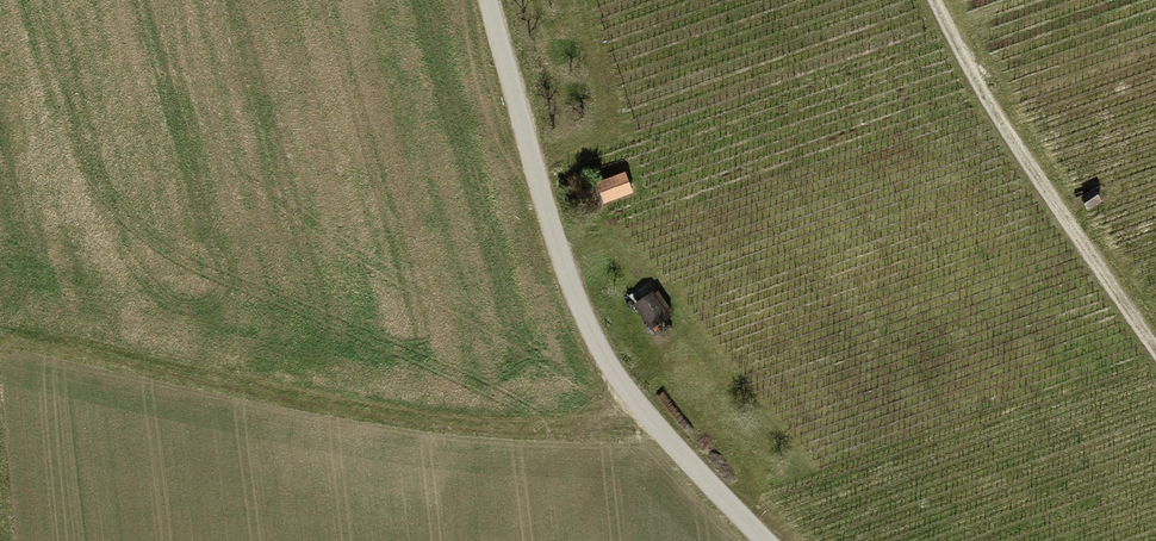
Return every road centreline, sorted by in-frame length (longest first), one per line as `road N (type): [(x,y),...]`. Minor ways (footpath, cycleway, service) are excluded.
road 1 (track): [(0,331),(432,421),(540,426),(632,393)]
road 2 (residential): [(769,540),(620,380),(559,255),(489,0)]
road 3 (track): [(934,0),(967,72),(1155,339)]

